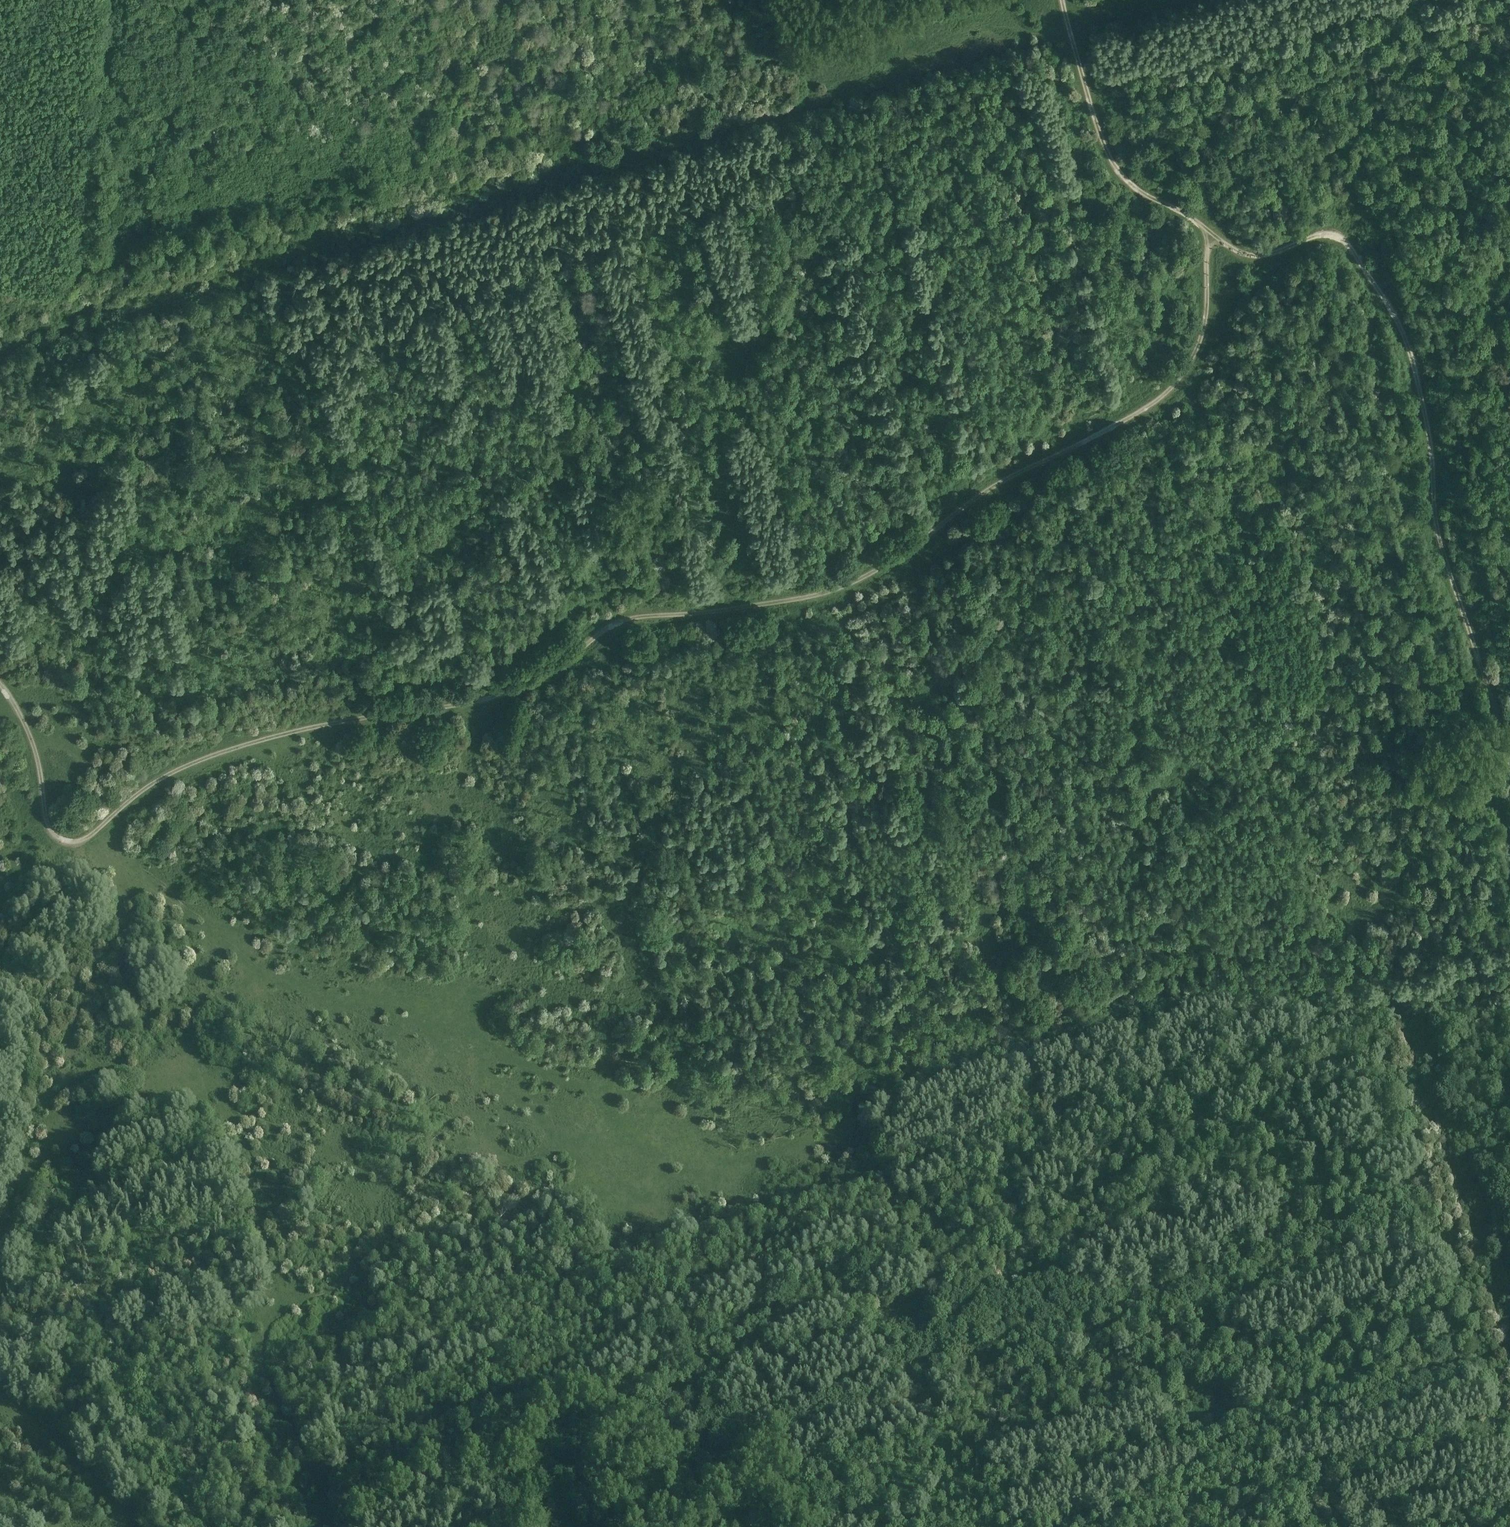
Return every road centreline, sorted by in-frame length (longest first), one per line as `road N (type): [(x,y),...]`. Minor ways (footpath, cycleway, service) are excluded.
road 1 (track): [(1069,37),(1121,180),(1209,231),(1196,351),(1174,388),(1140,412),(992,489),(860,579),(743,609),(621,623),(518,690),(340,721),(186,765),(74,844),(51,834),(37,757),(0,684)]
road 2 (track): [(1509,754),(1446,564),(1410,346),(1384,299),(1338,235),(1318,234),(1257,257),(1238,254),(1209,231)]
road 3 (track): [(1069,37),(968,25),(827,96),(796,60),(785,0)]

